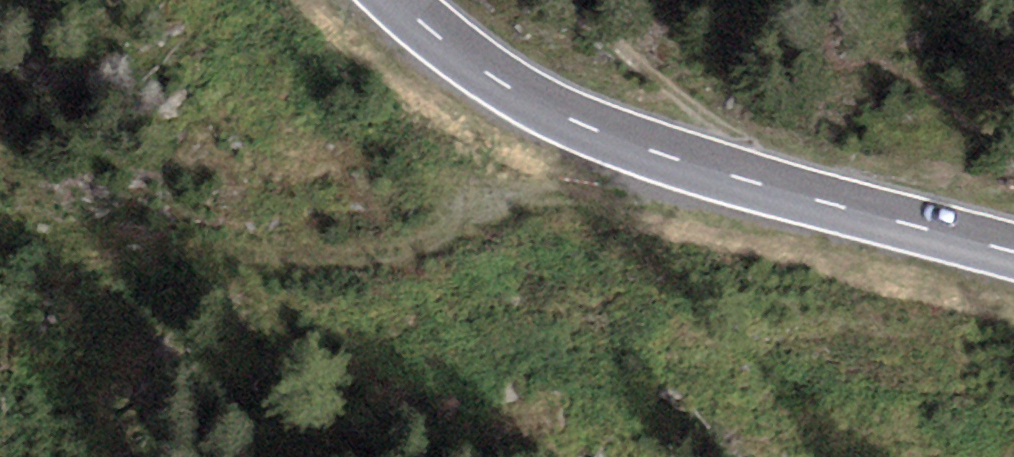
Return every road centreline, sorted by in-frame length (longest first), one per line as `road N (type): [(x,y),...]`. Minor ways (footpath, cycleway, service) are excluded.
road 1 (primary): [(1013,251),(577,122),(514,90),(398,0)]
road 2 (track): [(647,148),(635,195),(476,192),(459,238),(336,261),(174,243)]
road 3 (track): [(740,175),(713,120),(551,0)]

